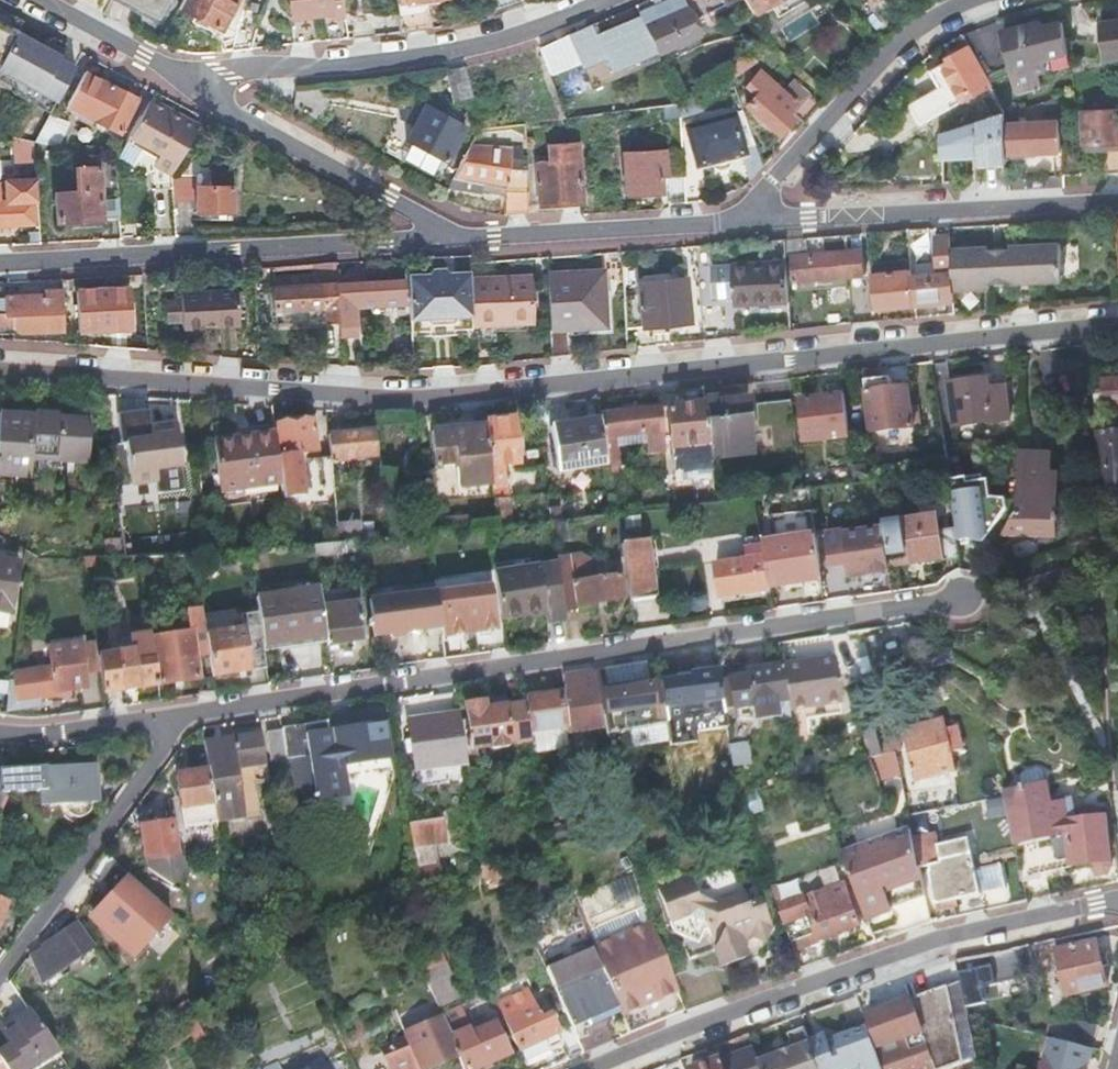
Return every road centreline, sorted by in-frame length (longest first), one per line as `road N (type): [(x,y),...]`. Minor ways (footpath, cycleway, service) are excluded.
road 1 (residential): [(0,369),(452,396),(1117,325)]
road 2 (residential): [(167,716),(965,601)]
road 3 (residential): [(1117,904),(961,938),(604,1068)]
road 4 (residential): [(436,240),(0,264)]
road 5 (residential): [(176,73),(343,66),(436,52),(522,31),(593,0)]
road 6 (residential): [(1117,203),(736,223)]
road 7 (residential): [(980,0),(926,27),(877,67),(736,223)]
road 8 (residential): [(0,974),(161,753),(167,716)]
road 9 (residential): [(436,240),(418,218),(176,73)]
road 10 (residential): [(736,223),(436,240)]
road 11 (residential): [(0,734),(167,716)]
road 12 (residential): [(176,73),(38,0)]

